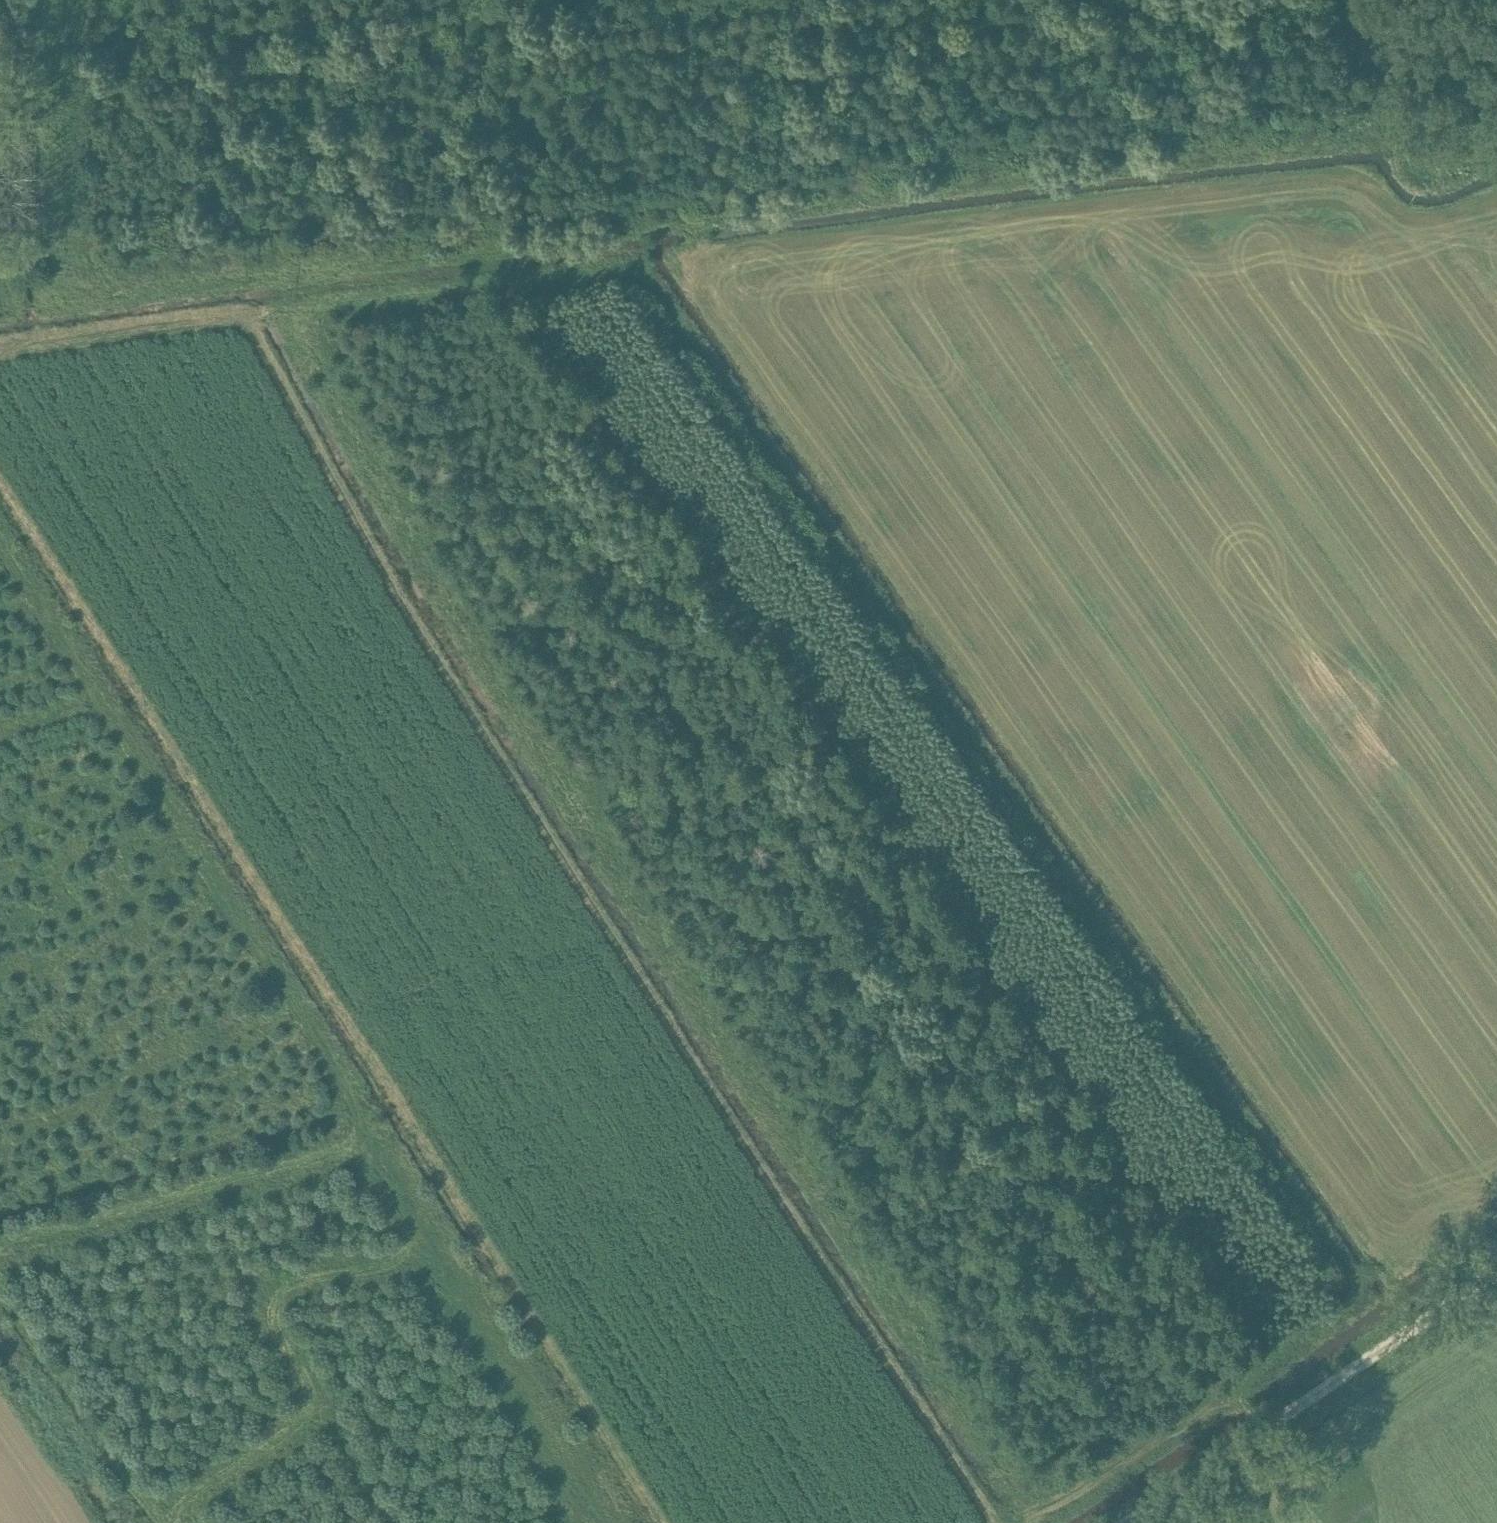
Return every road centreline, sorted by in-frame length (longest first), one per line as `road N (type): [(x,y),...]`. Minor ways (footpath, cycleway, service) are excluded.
road 1 (unclassified): [(1126,1522),(1496,1268)]

